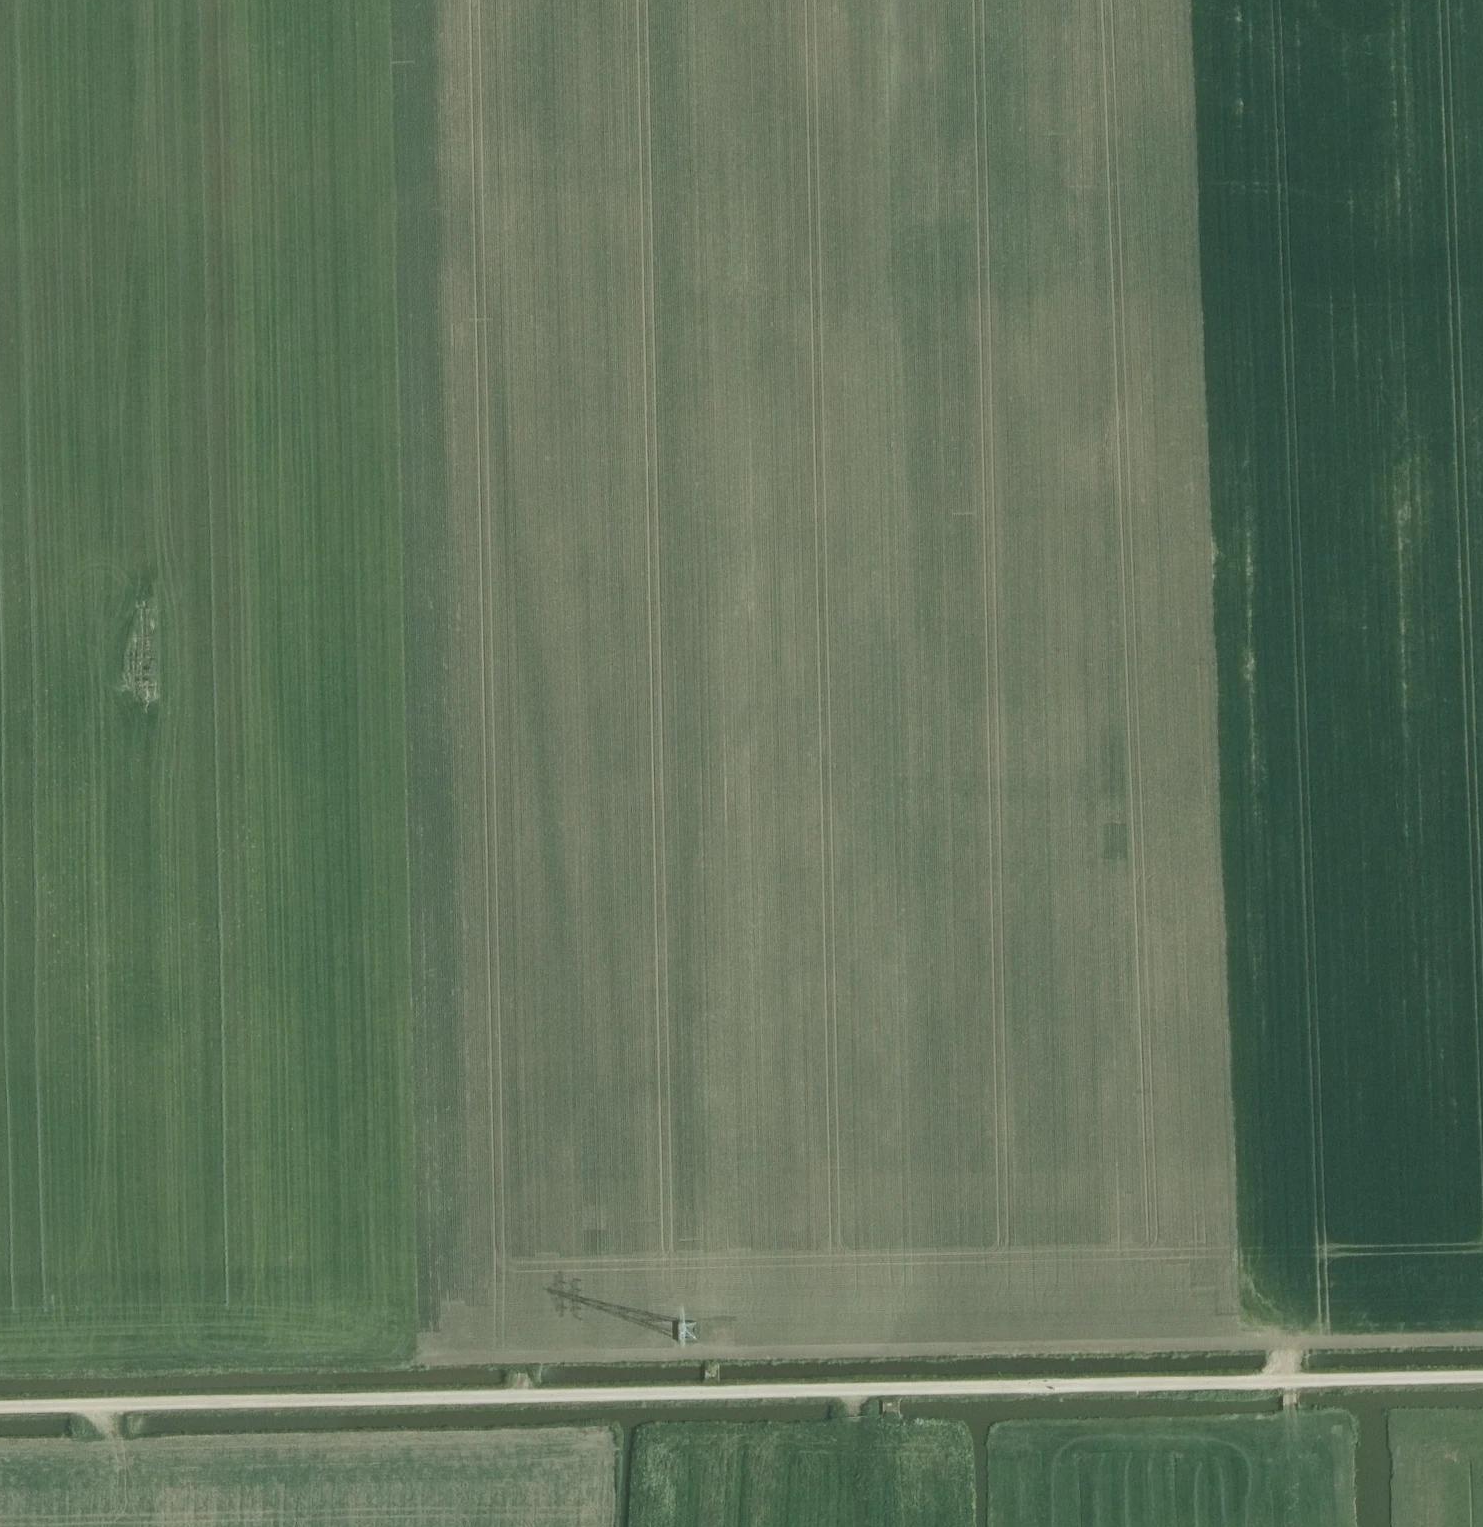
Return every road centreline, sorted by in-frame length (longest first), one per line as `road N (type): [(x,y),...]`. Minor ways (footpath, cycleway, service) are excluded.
road 1 (unclassified): [(0,1408),(1482,1376)]

